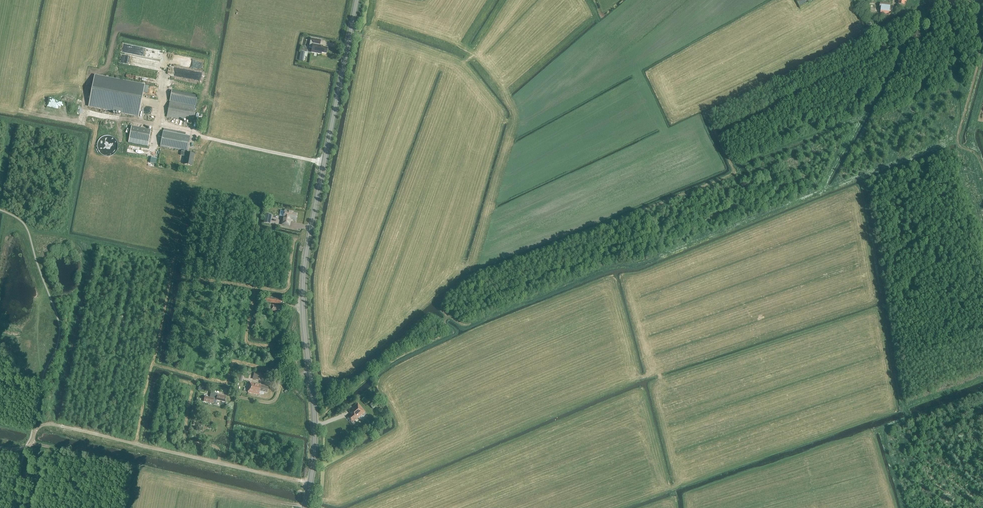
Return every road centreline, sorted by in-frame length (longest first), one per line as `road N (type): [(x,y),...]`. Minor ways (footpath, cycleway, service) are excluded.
road 1 (tertiary): [(304,507),(315,434),(303,279),(356,0)]
road 2 (track): [(311,483),(60,425),(35,432)]

